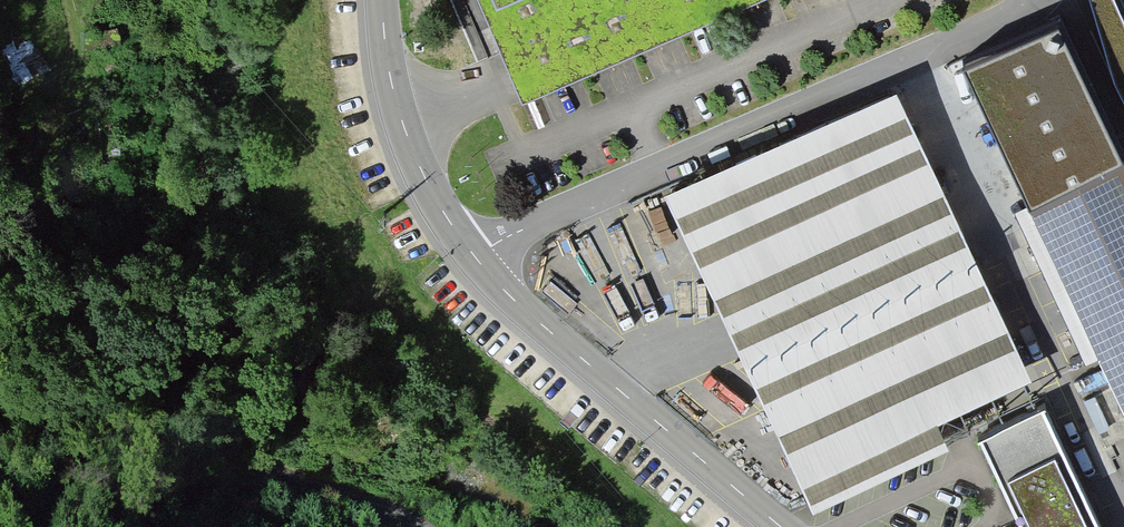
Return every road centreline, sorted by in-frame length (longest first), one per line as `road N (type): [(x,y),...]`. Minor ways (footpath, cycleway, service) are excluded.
road 1 (unclassified): [(382,0),(402,121),(443,211),(469,247),(514,301),(781,526)]
road 2 (residential): [(0,147),(62,270),(136,372),(257,470),(387,526)]

